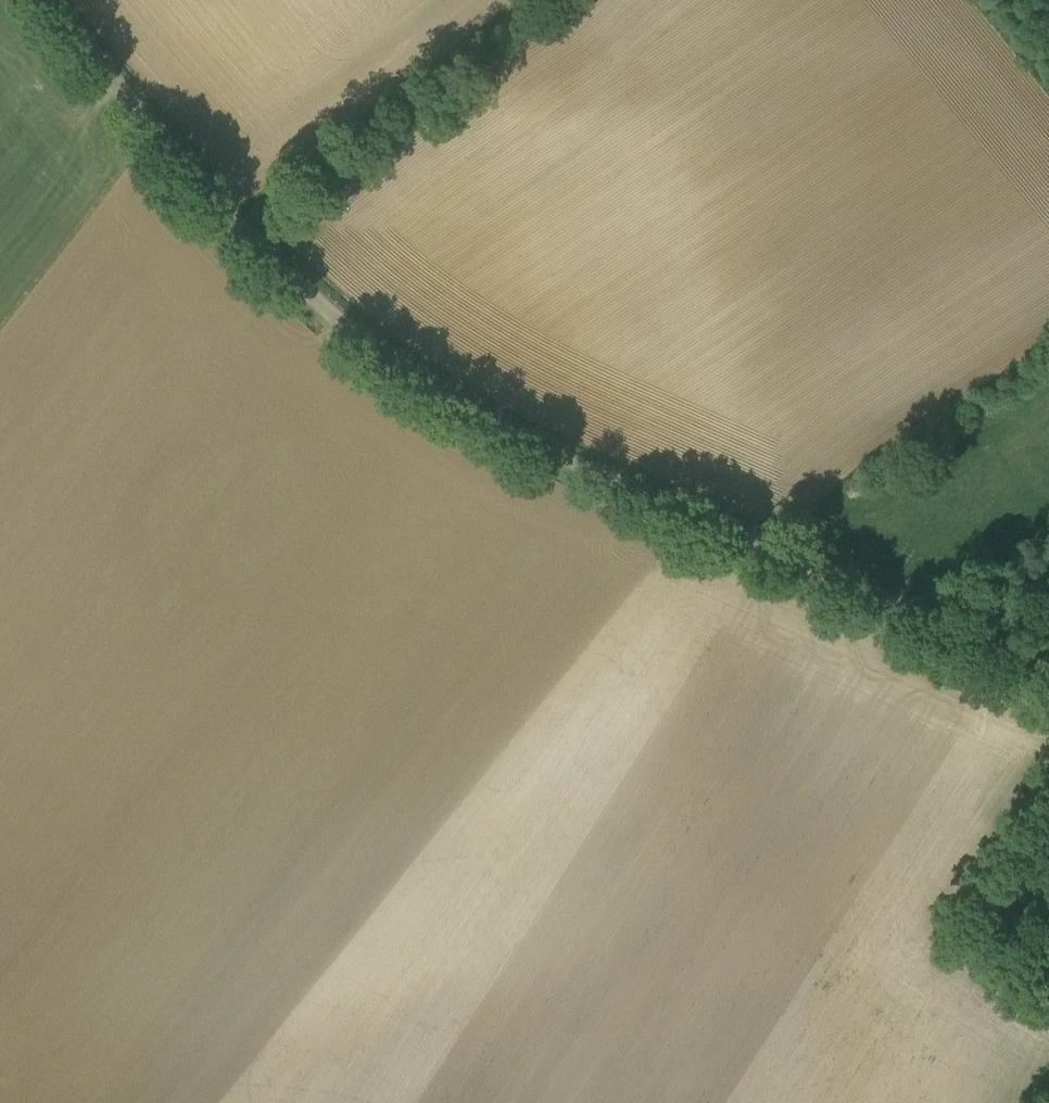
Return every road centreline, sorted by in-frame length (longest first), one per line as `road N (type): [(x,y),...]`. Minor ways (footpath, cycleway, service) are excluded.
road 1 (unclassified): [(1048,661),(402,359),(265,236),(56,0)]

